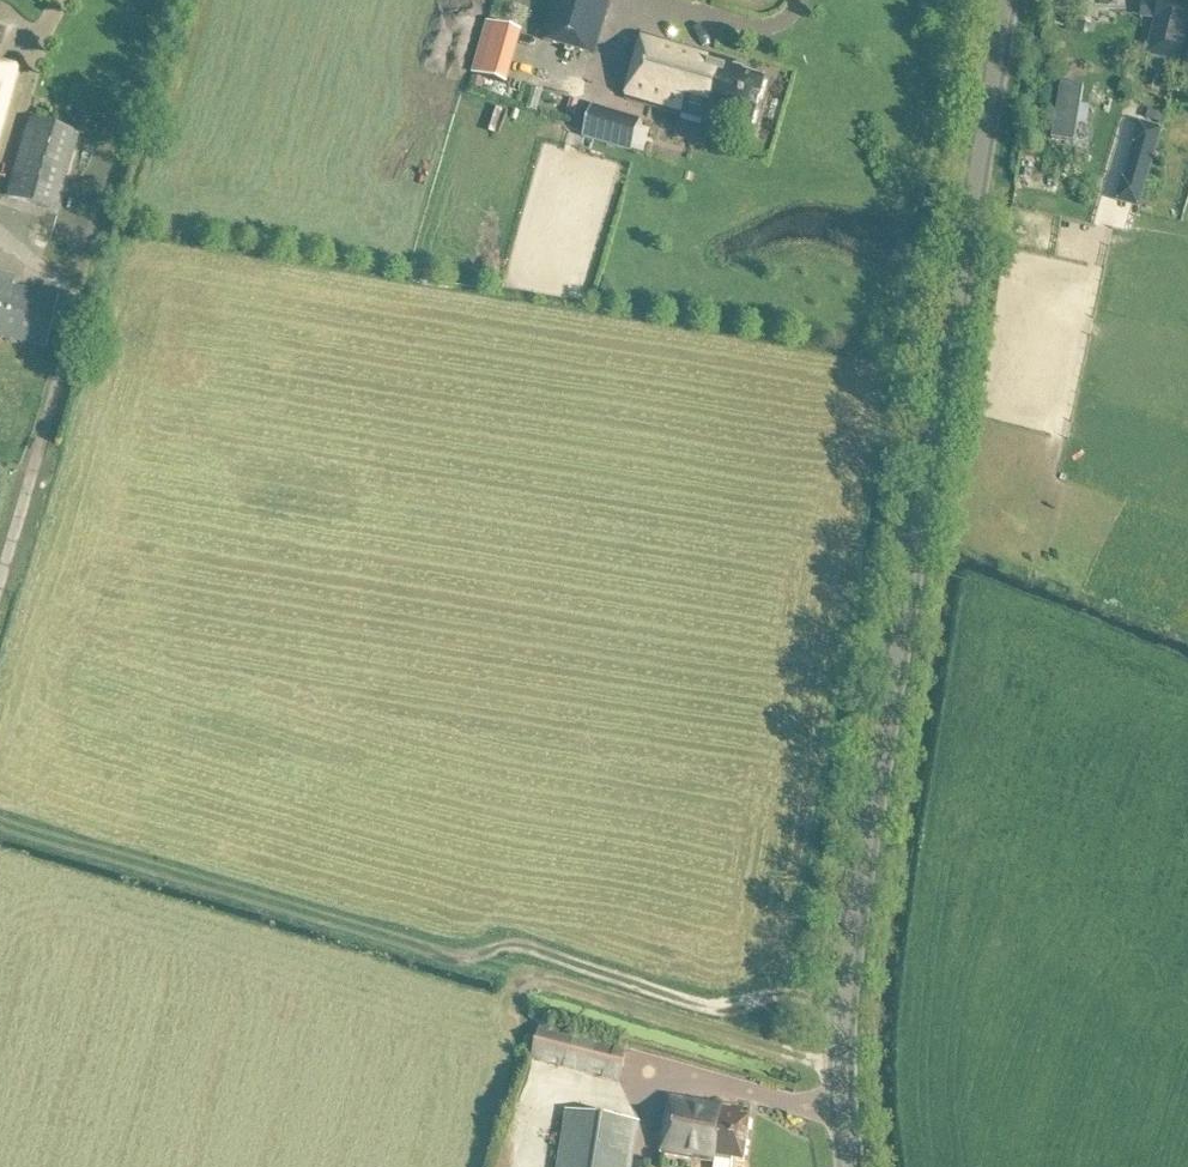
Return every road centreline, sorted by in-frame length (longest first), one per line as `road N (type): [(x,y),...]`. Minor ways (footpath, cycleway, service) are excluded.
road 1 (tertiary): [(850,1166),(841,1074),(855,909),(1007,0)]

